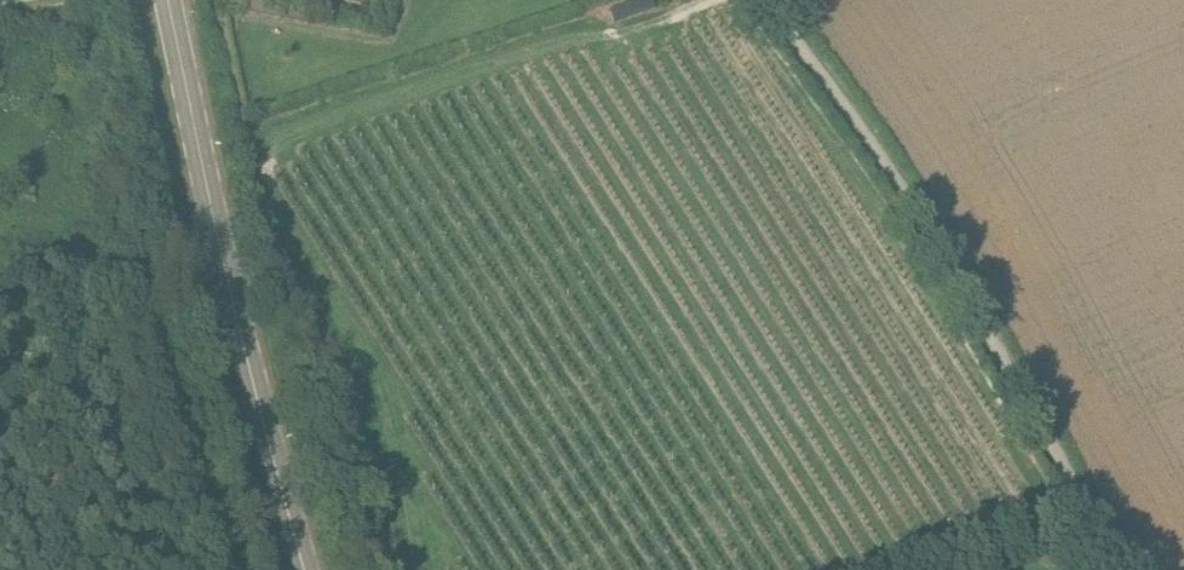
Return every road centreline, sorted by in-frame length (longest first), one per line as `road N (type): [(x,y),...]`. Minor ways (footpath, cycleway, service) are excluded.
road 1 (unclassified): [(769,0),(911,204),(1121,569)]
road 2 (secondary): [(300,569),(164,0)]

